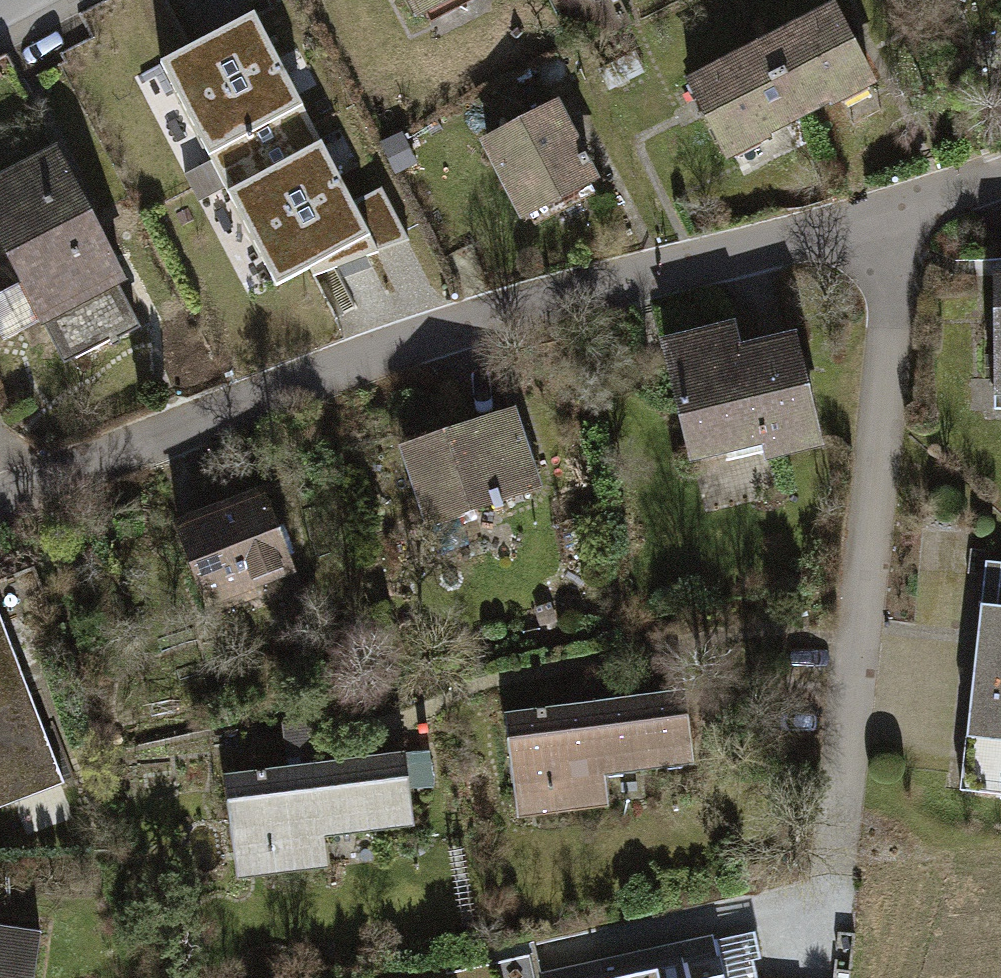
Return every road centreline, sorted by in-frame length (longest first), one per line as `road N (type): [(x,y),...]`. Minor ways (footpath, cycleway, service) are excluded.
road 1 (residential): [(0,500),(463,328),(1000,178)]

